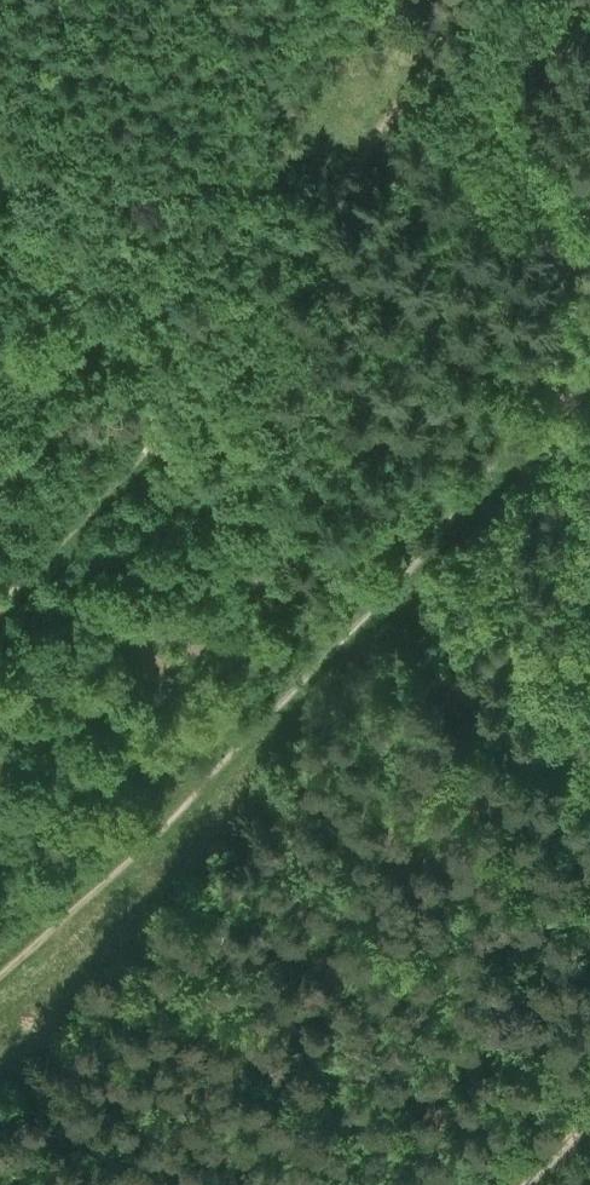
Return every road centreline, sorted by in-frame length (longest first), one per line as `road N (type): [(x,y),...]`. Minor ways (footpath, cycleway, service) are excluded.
road 1 (track): [(589,379),(166,840),(0,987)]
road 2 (track): [(0,610),(231,353),(365,149),(476,0)]

